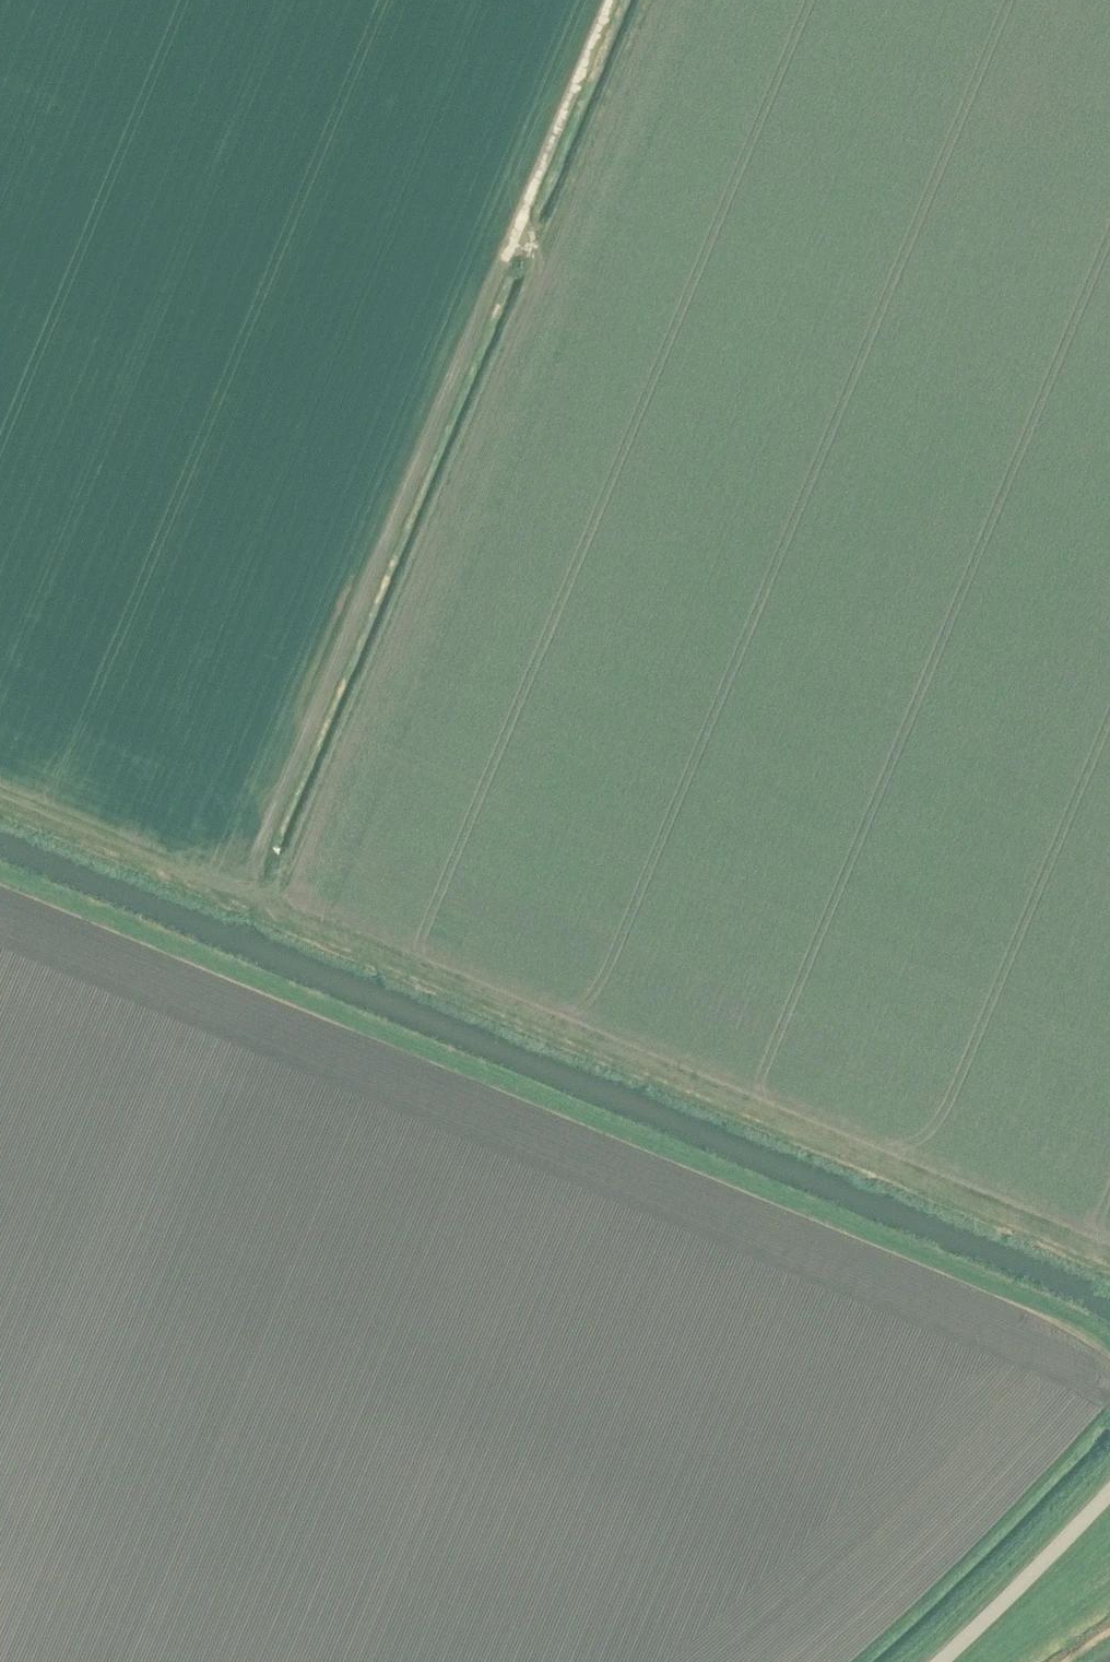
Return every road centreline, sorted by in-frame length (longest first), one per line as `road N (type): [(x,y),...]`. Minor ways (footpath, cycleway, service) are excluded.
road 1 (track): [(613,0),(507,255)]
road 2 (unclassified): [(939,1661),(1109,1487)]

